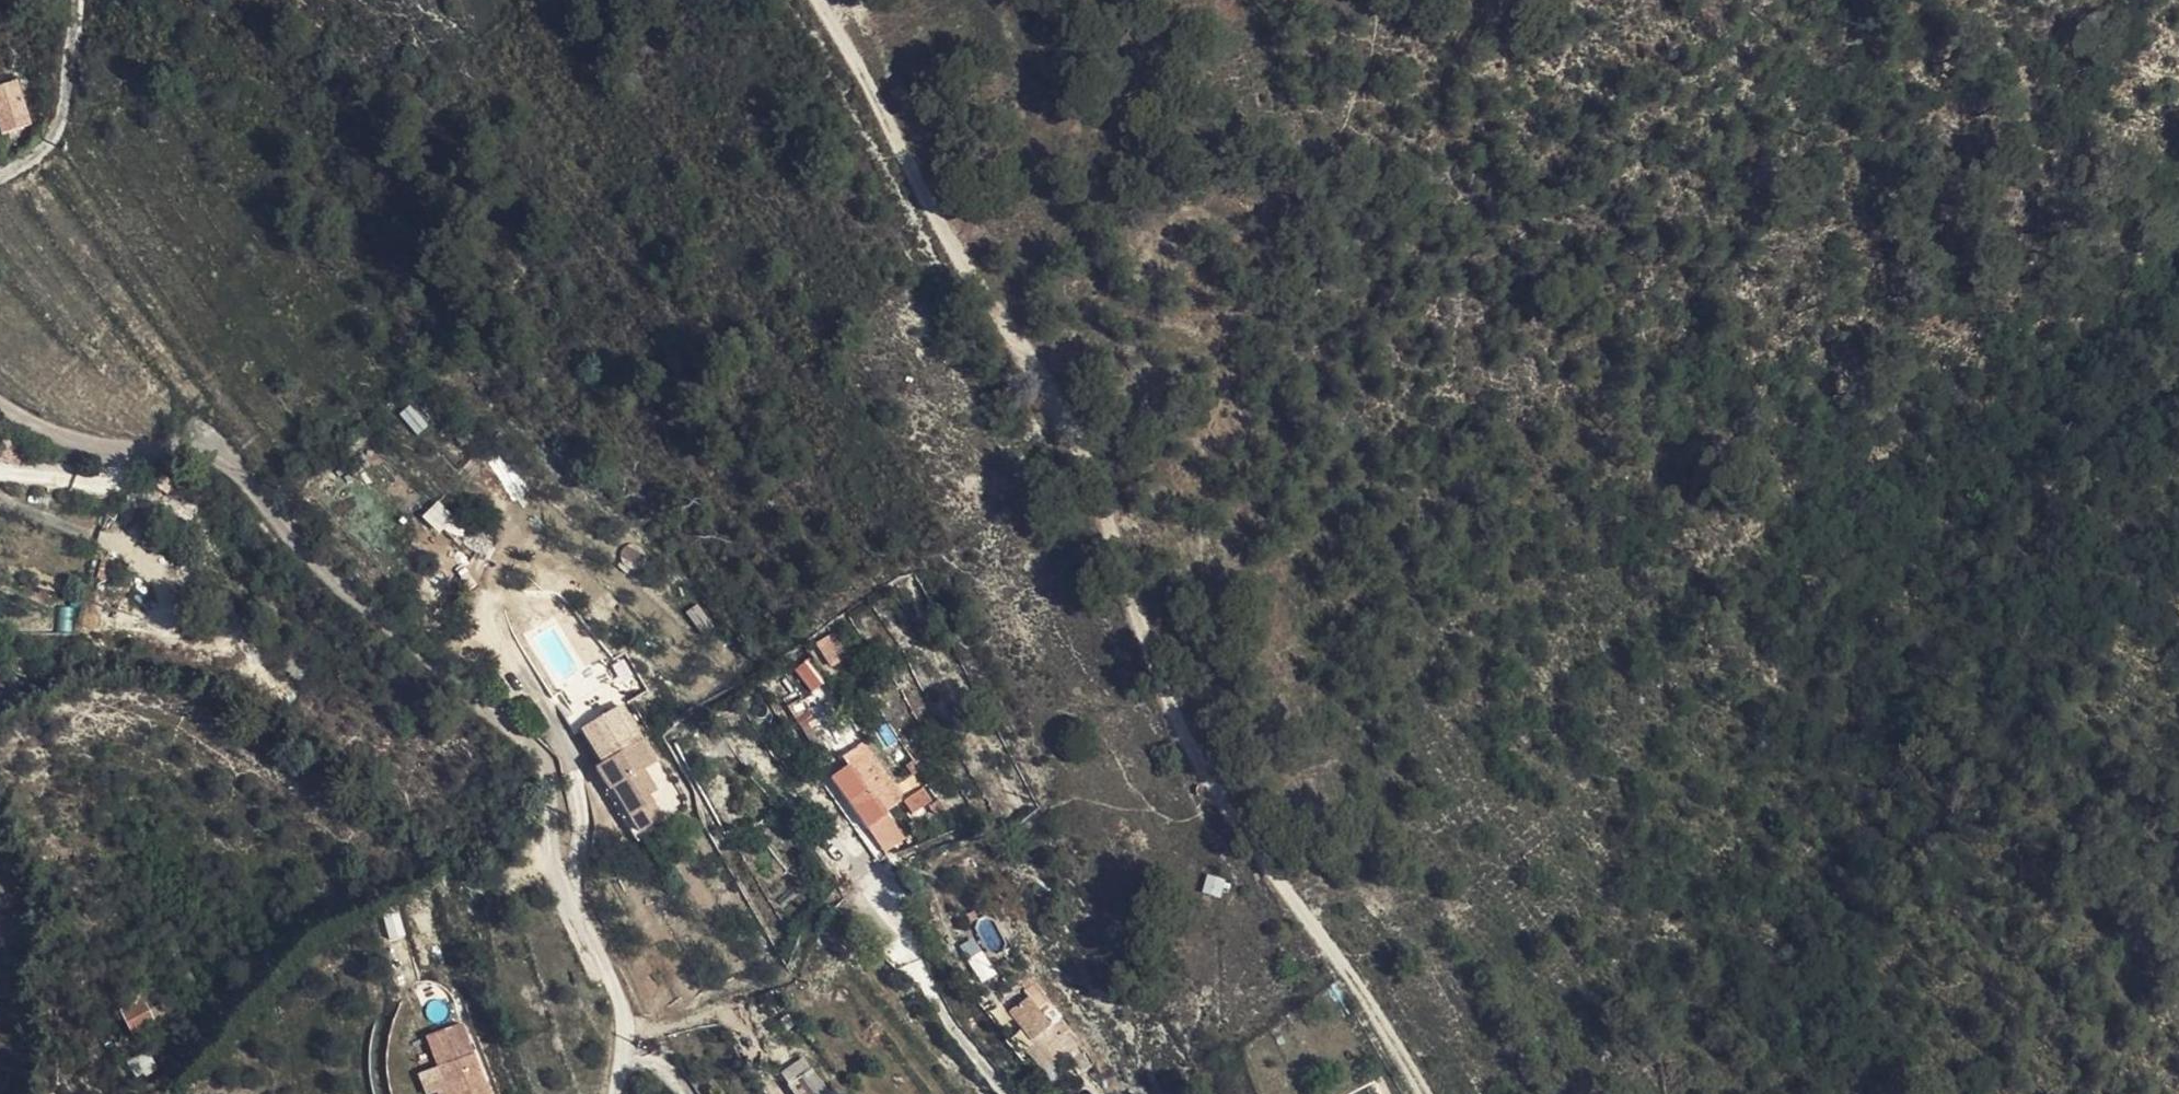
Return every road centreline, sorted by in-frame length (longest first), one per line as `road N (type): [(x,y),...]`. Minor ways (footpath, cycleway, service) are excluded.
road 1 (track): [(1426,1093),(1261,851),(1056,409),(819,0)]
road 2 (track): [(1007,1093),(938,1004),(879,876)]
road 3 (track): [(76,0),(56,133),(30,162),(0,178)]

